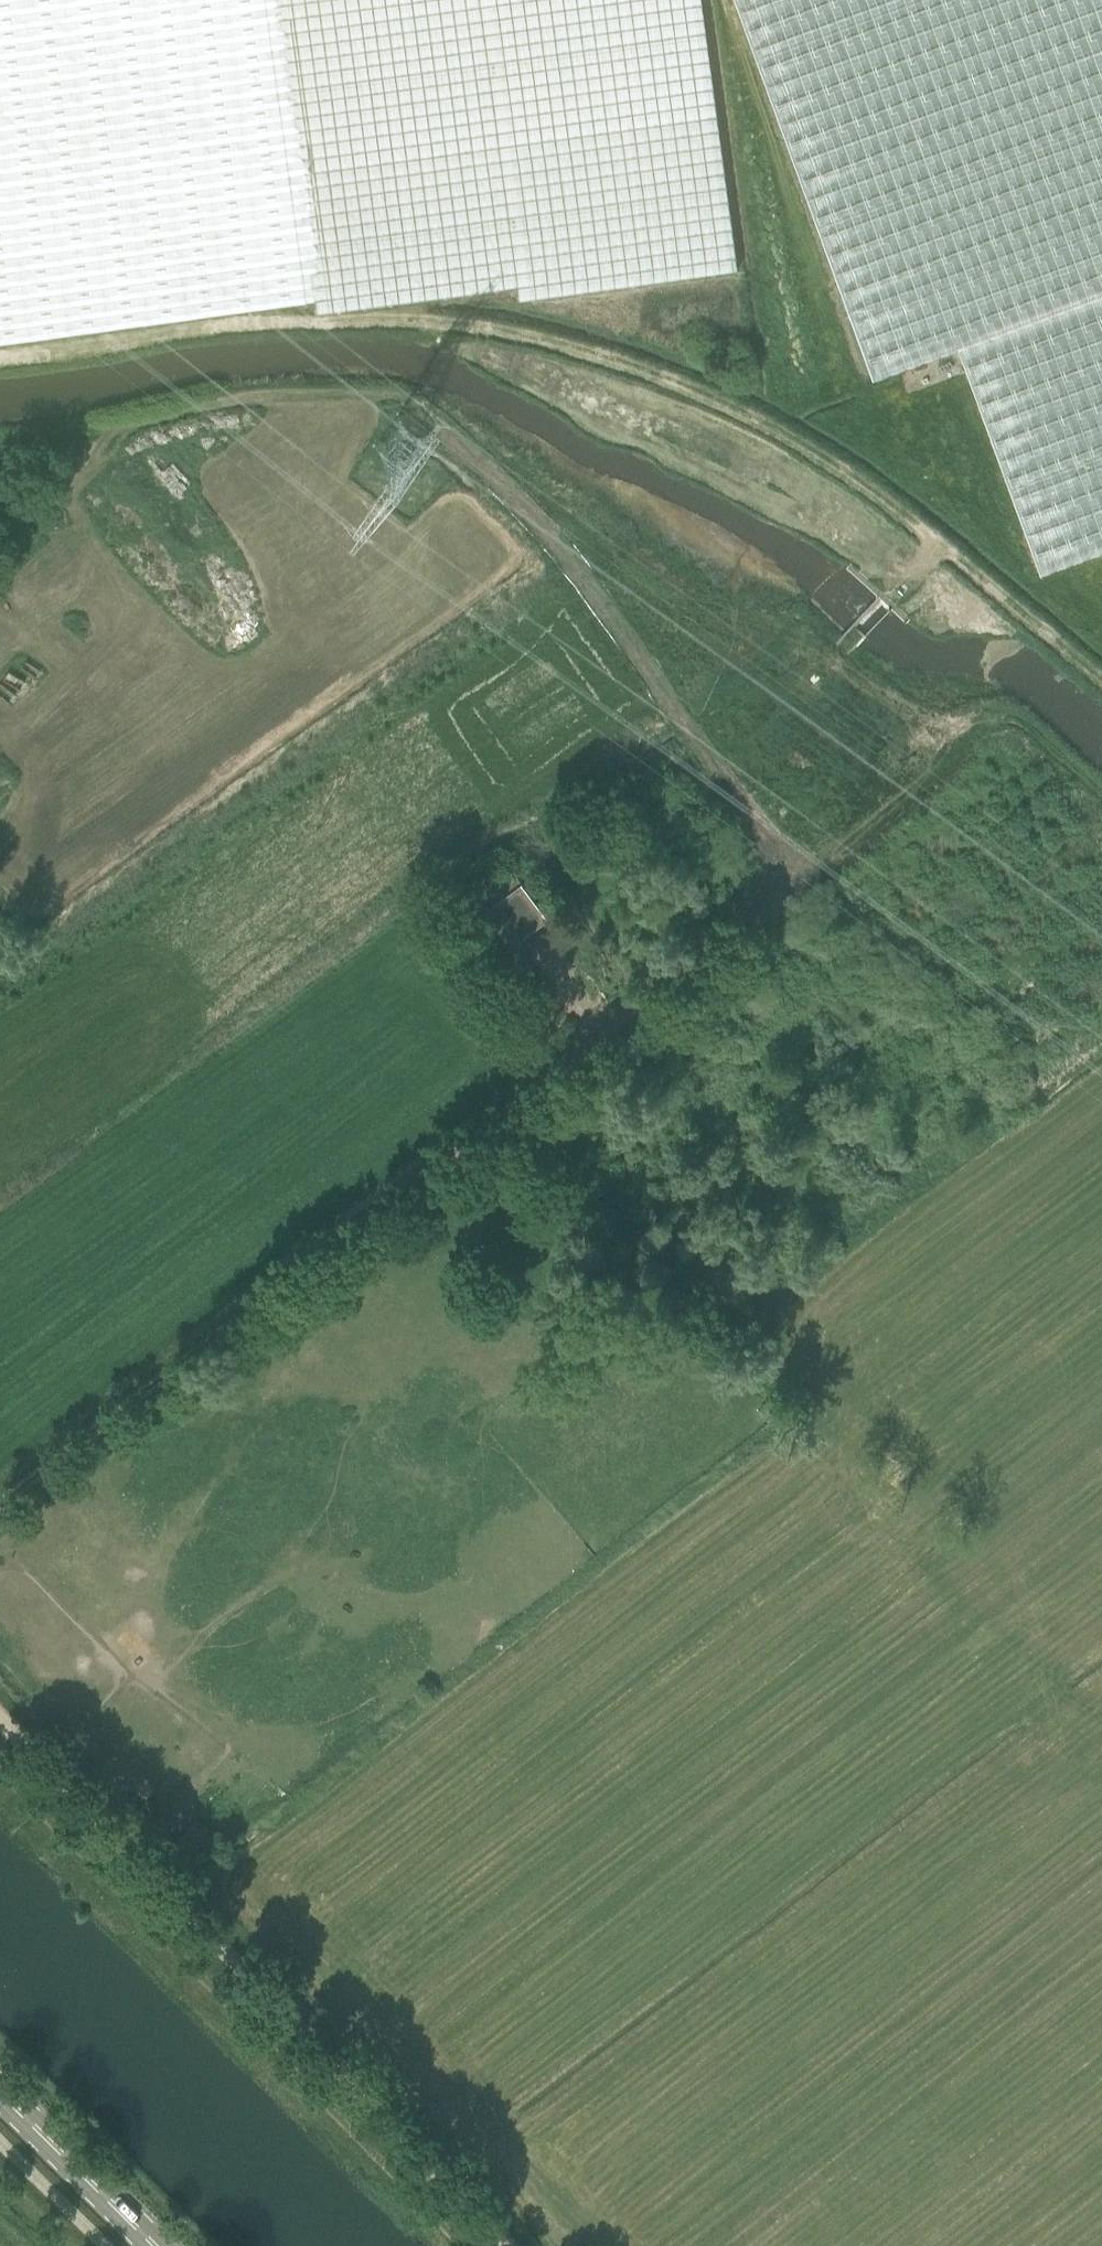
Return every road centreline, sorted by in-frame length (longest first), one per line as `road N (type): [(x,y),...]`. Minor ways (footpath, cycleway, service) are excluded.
road 1 (track): [(0,1506),(637,1013),(978,724),(1035,728),(1101,784)]
road 2 (track): [(508,2245),(0,1722)]
road 3 (track): [(0,1778),(453,2245)]
road 4 (track): [(505,1112),(628,1240),(715,1308),(760,1324)]
road 5 (primary): [(153,2245),(0,2094)]
road 6 (track): [(786,632),(951,744)]

